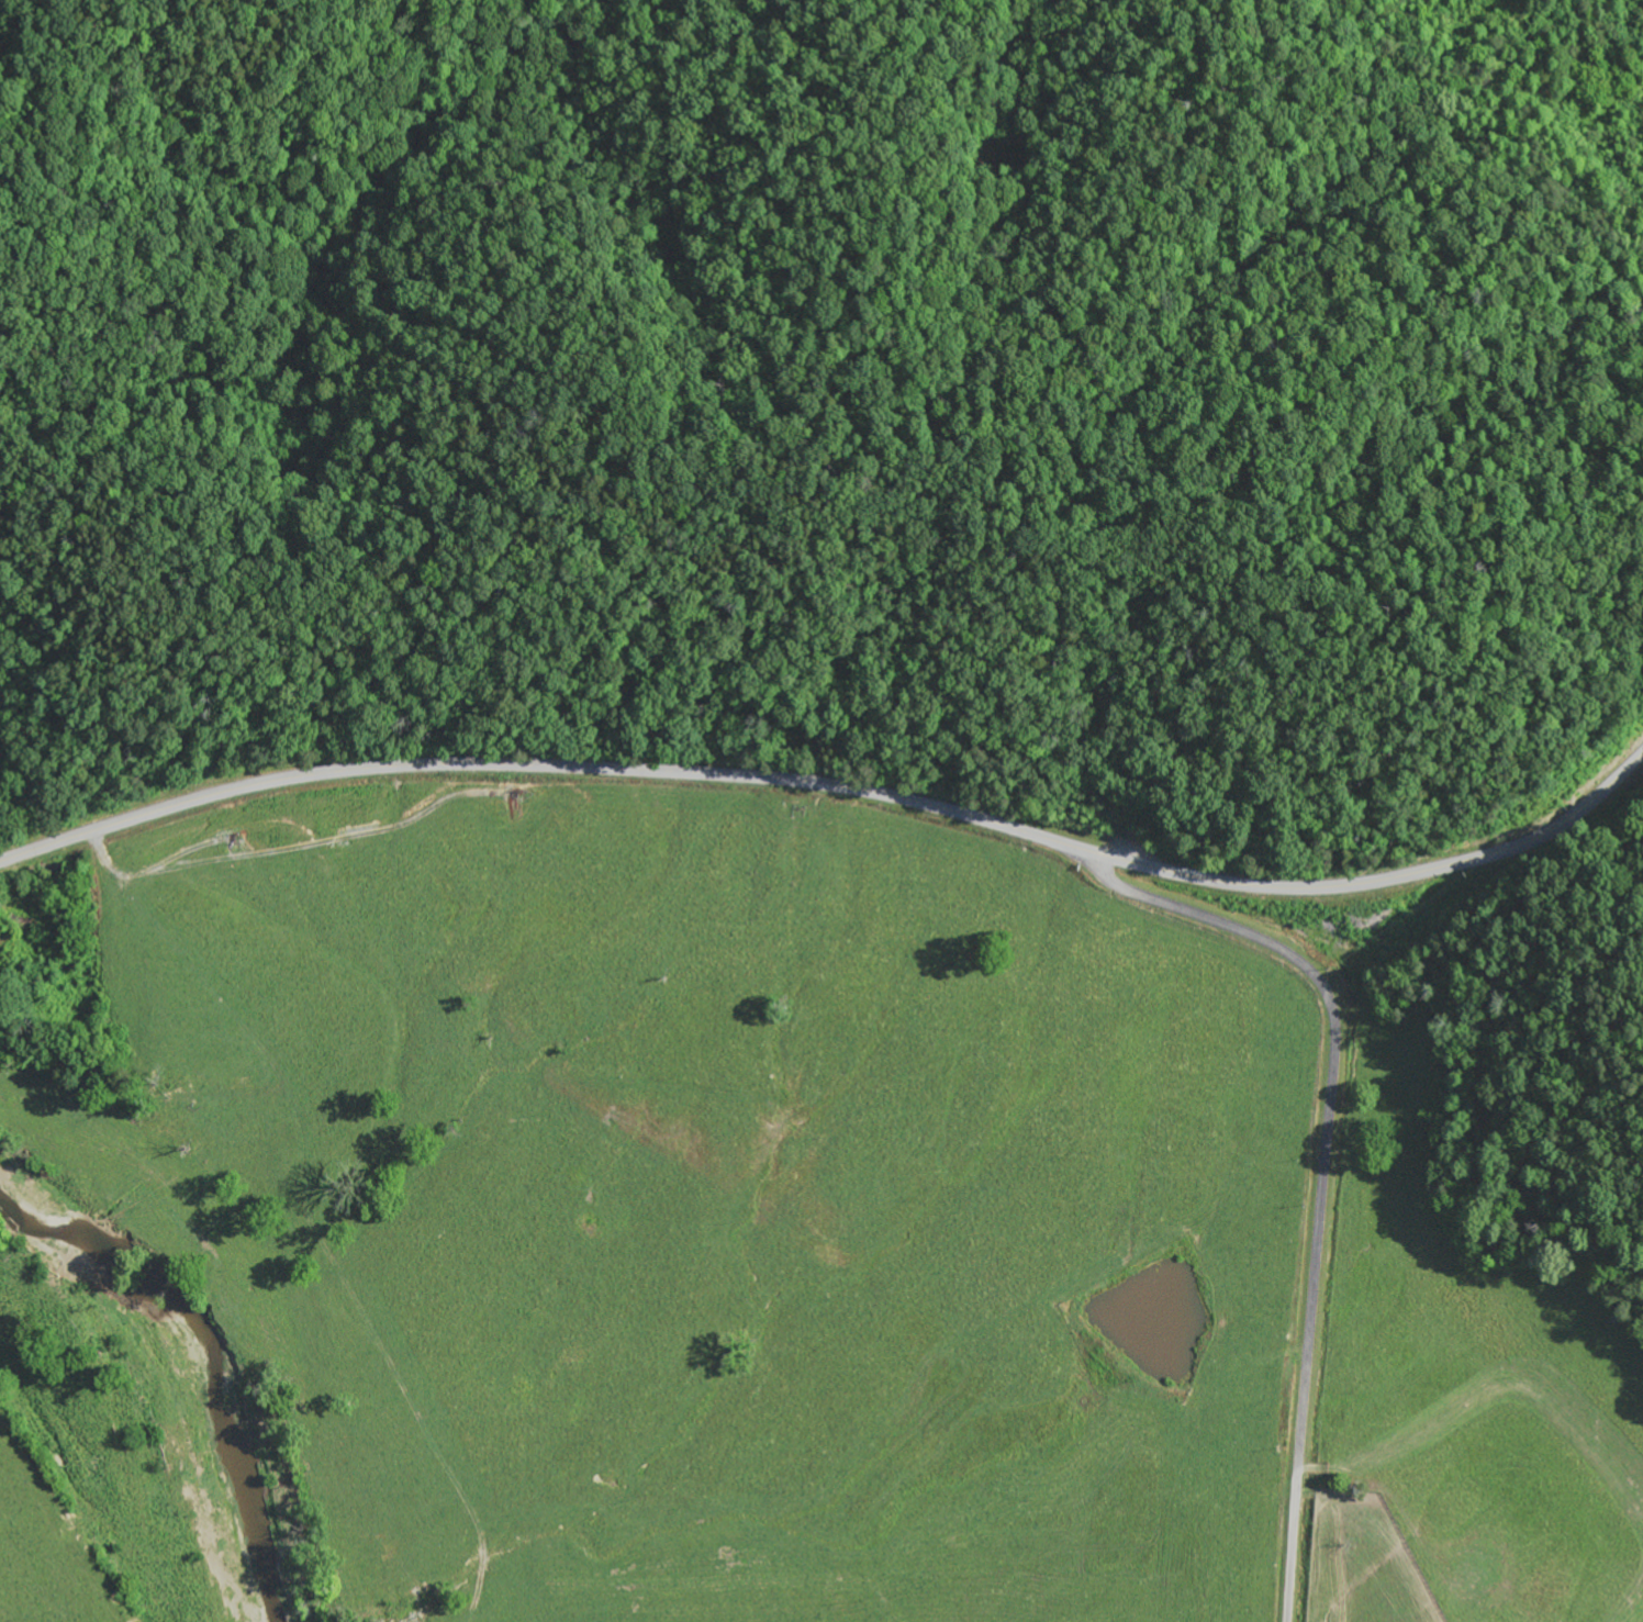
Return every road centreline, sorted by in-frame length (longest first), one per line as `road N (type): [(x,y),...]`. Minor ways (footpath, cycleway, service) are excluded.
road 1 (secondary): [(0,866),(216,797),(339,775),(470,768),(786,781),(943,809),(1194,877),(1330,886),(1434,870),(1539,838),(1596,802),(1642,755)]
road 2 (residential): [(1102,854),(1103,873),(1131,891),(1283,951),(1319,983),(1334,1015),(1289,1621)]

